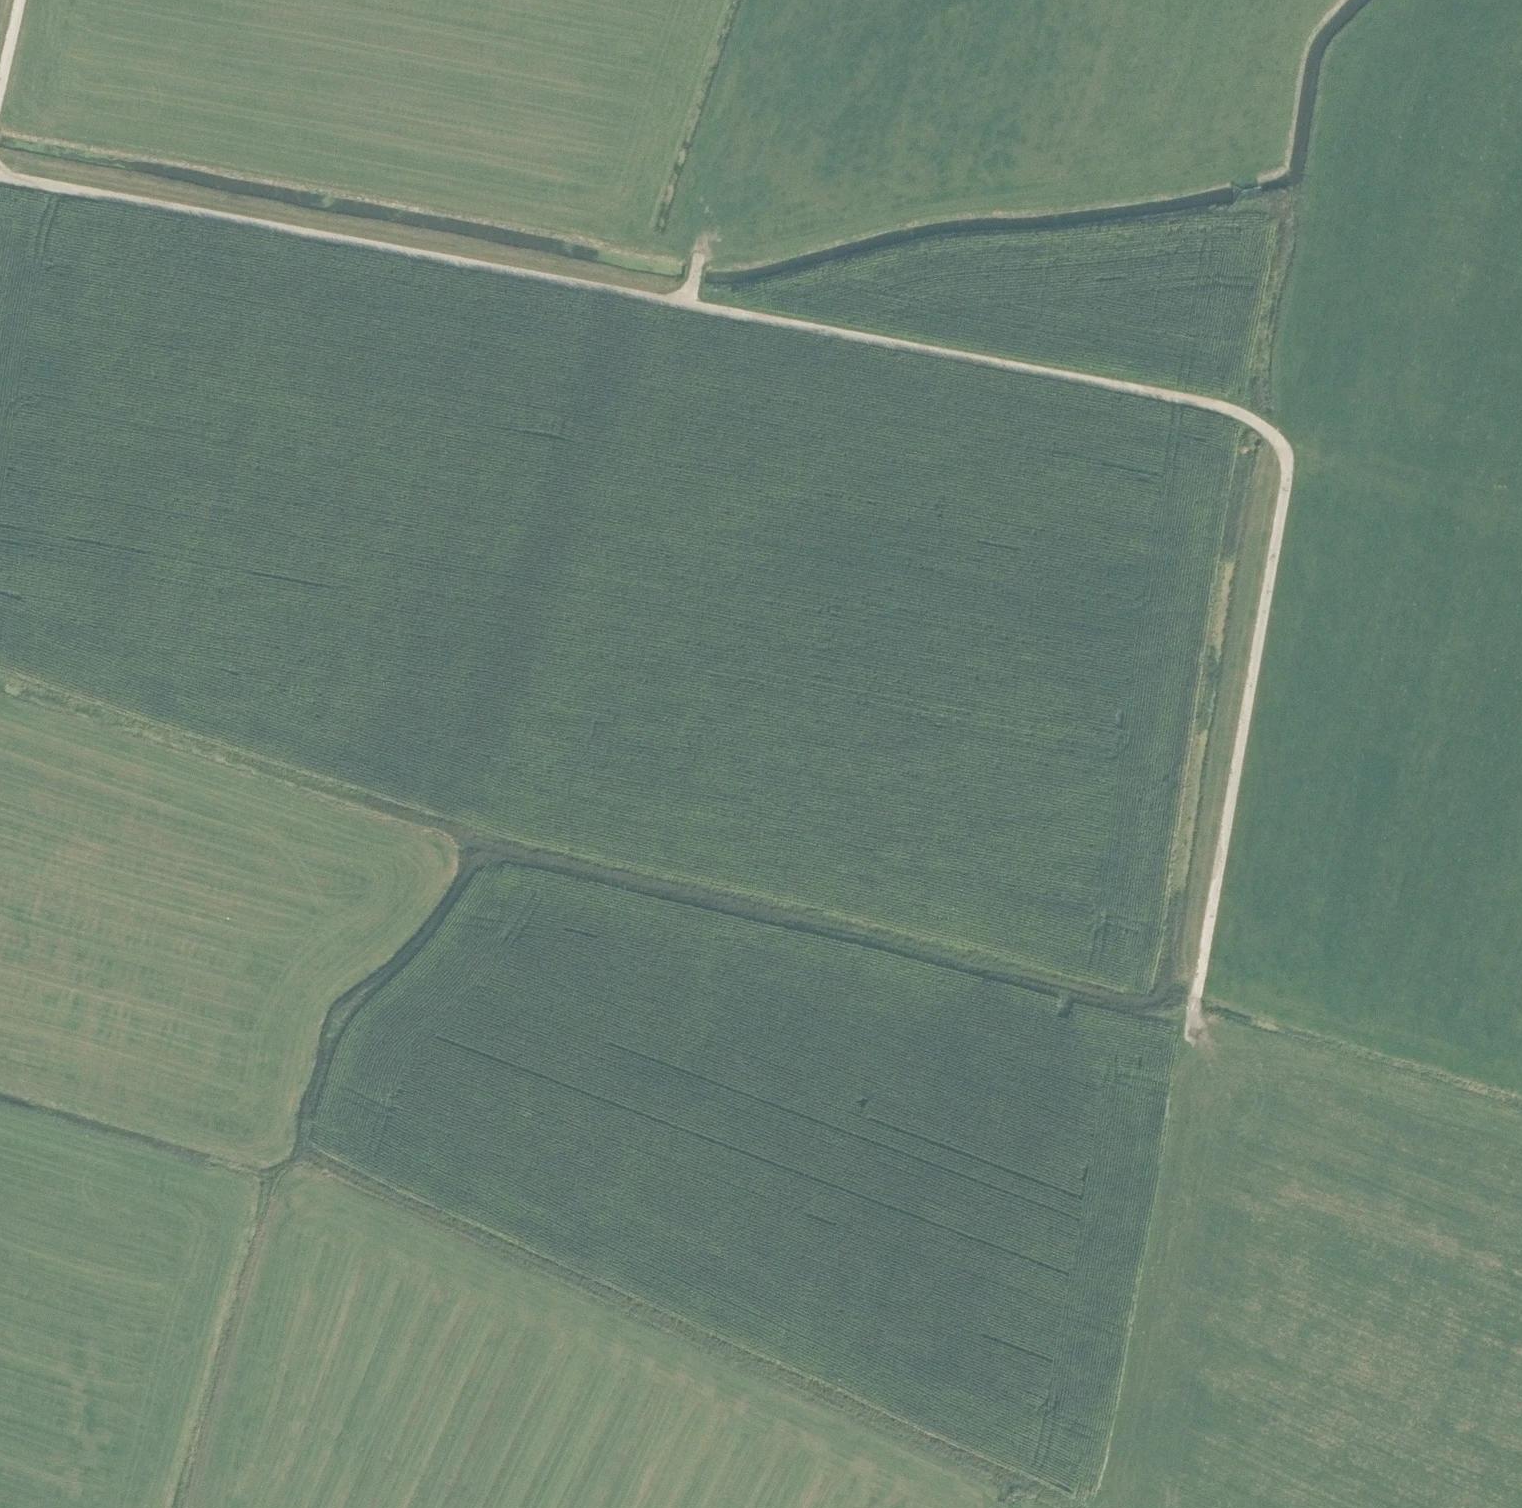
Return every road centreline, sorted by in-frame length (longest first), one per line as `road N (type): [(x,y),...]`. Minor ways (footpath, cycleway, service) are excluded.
road 1 (track): [(0,174),(1235,410),(1285,447),(1286,473),(1191,1017)]

